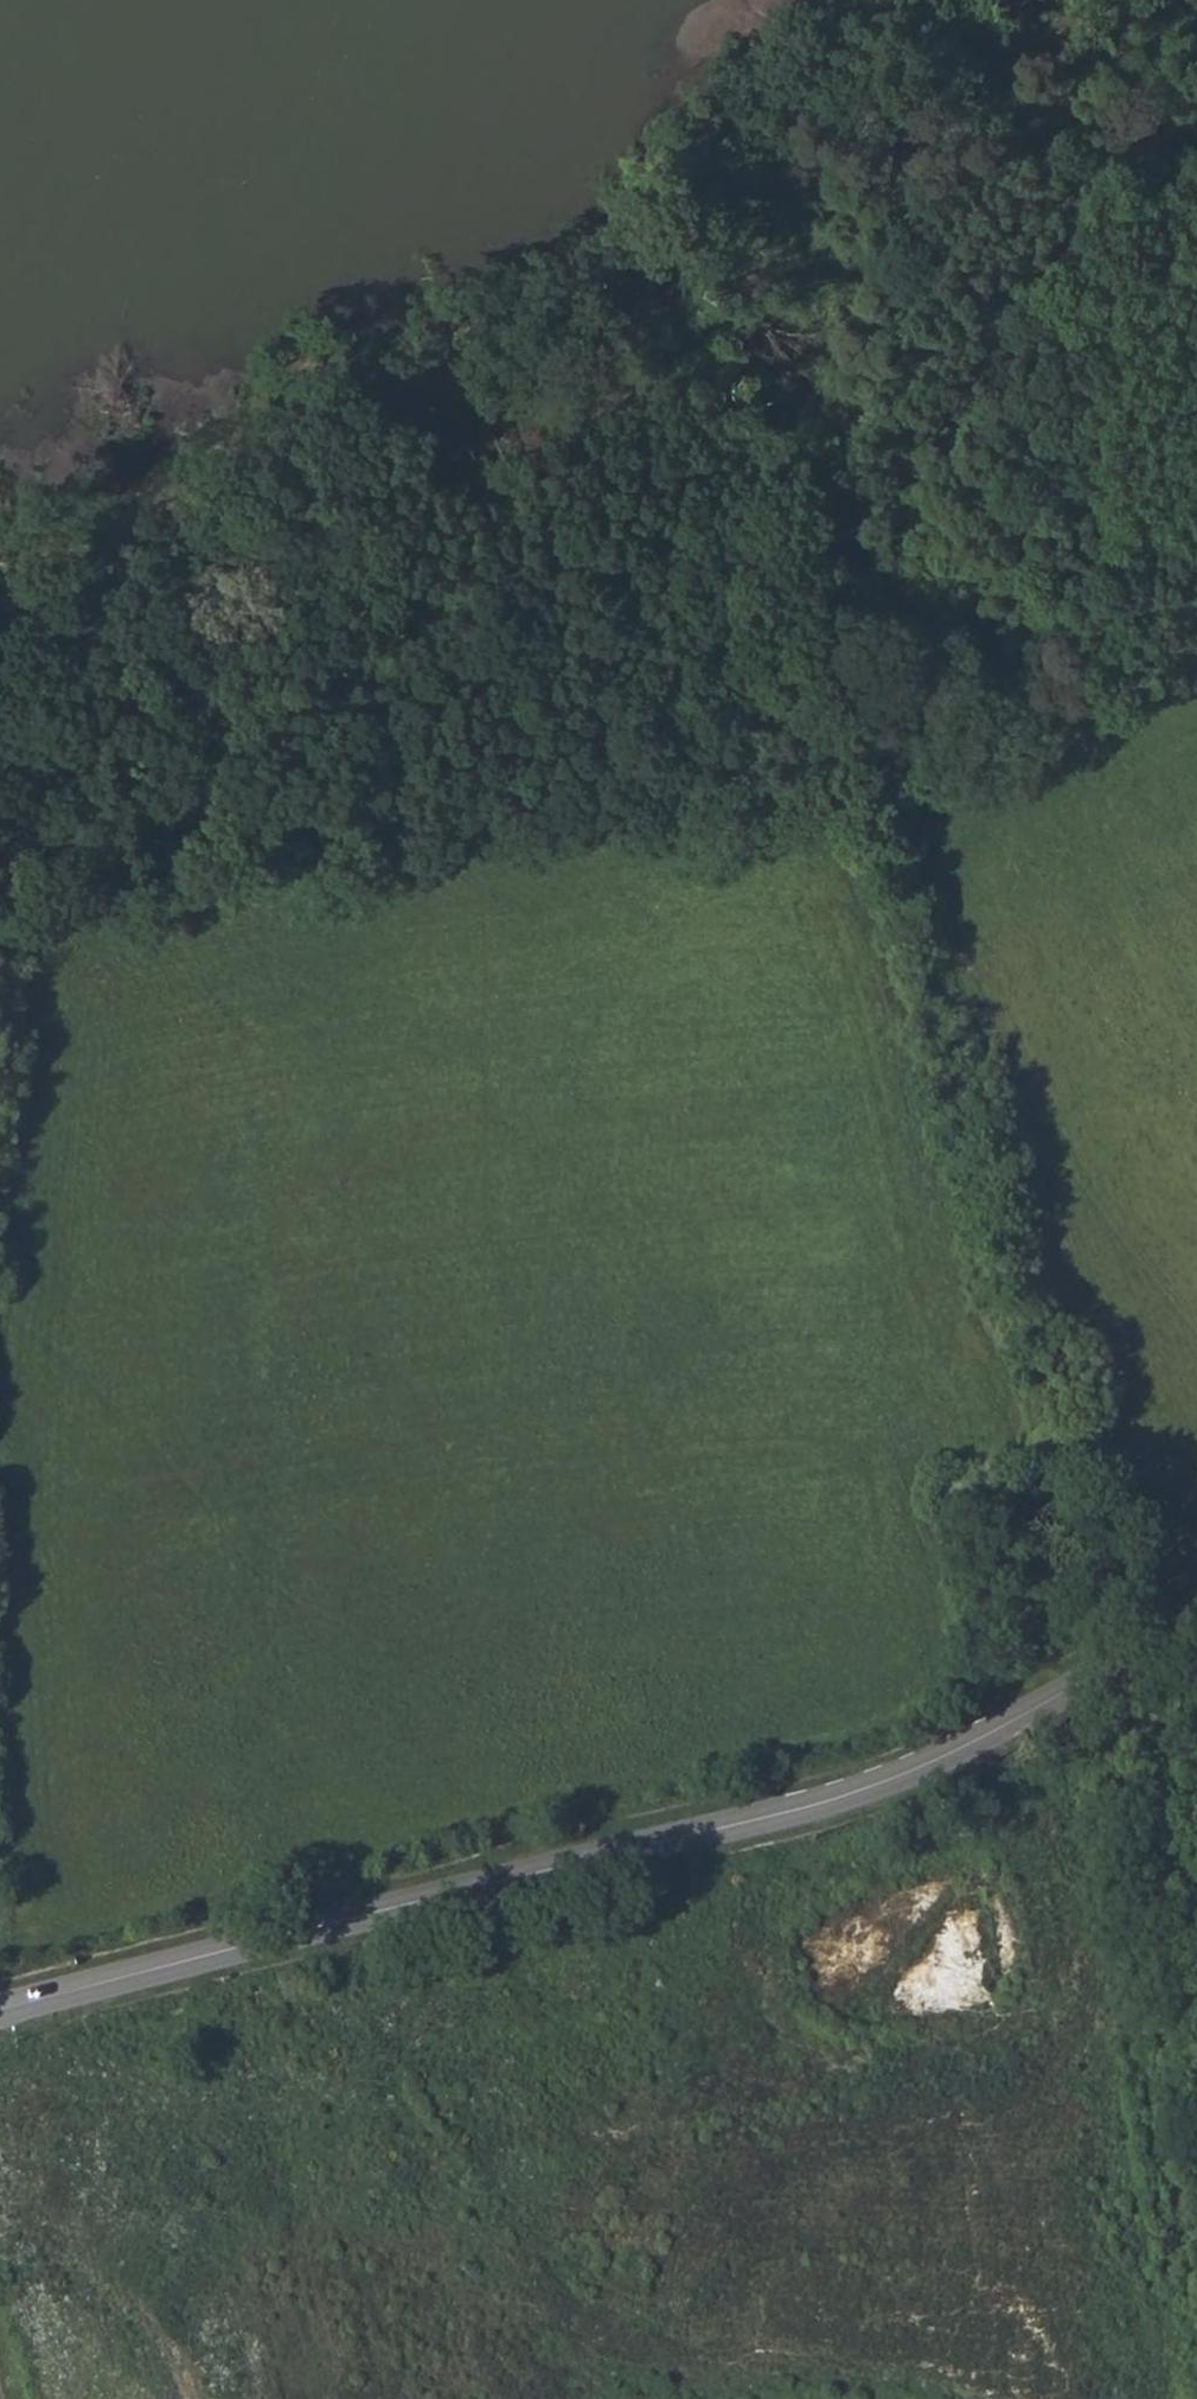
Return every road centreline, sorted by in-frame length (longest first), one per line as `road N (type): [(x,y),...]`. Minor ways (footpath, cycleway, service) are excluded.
road 1 (tertiary): [(0,2010),(869,1786),(1196,1625)]
road 2 (track): [(191,2398),(158,2336),(109,2291),(65,2265),(0,2264)]

